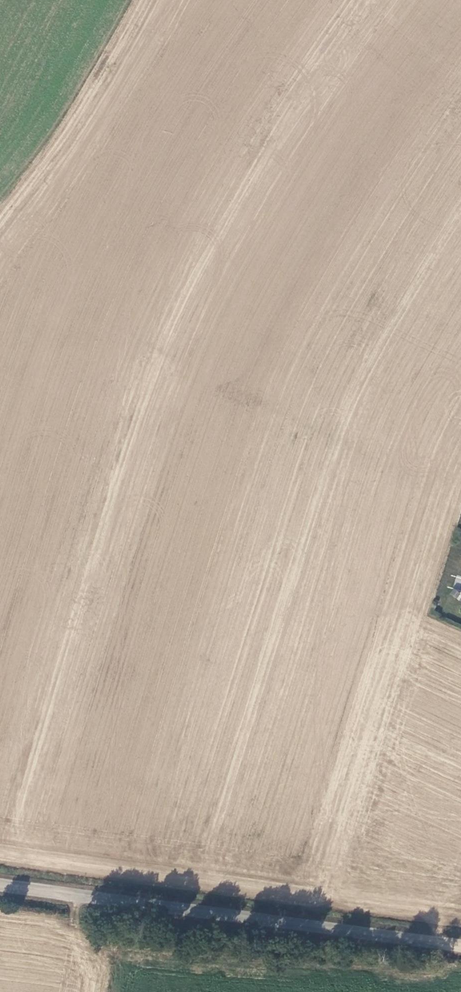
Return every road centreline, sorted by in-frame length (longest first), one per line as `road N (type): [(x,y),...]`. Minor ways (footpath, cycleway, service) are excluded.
road 1 (unclassified): [(460,948),(0,887)]

